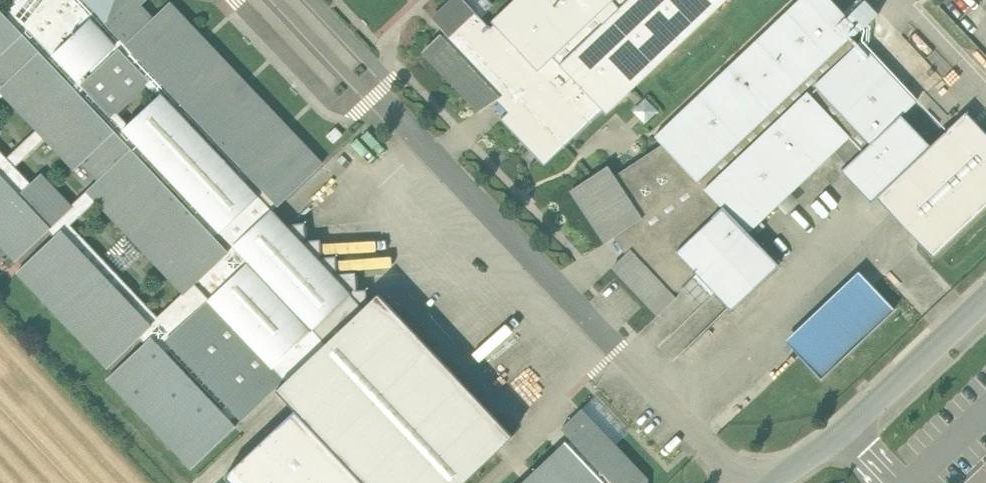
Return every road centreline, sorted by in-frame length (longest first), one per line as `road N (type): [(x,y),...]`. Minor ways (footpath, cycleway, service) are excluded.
road 1 (unclassified): [(774,482),(985,292)]

